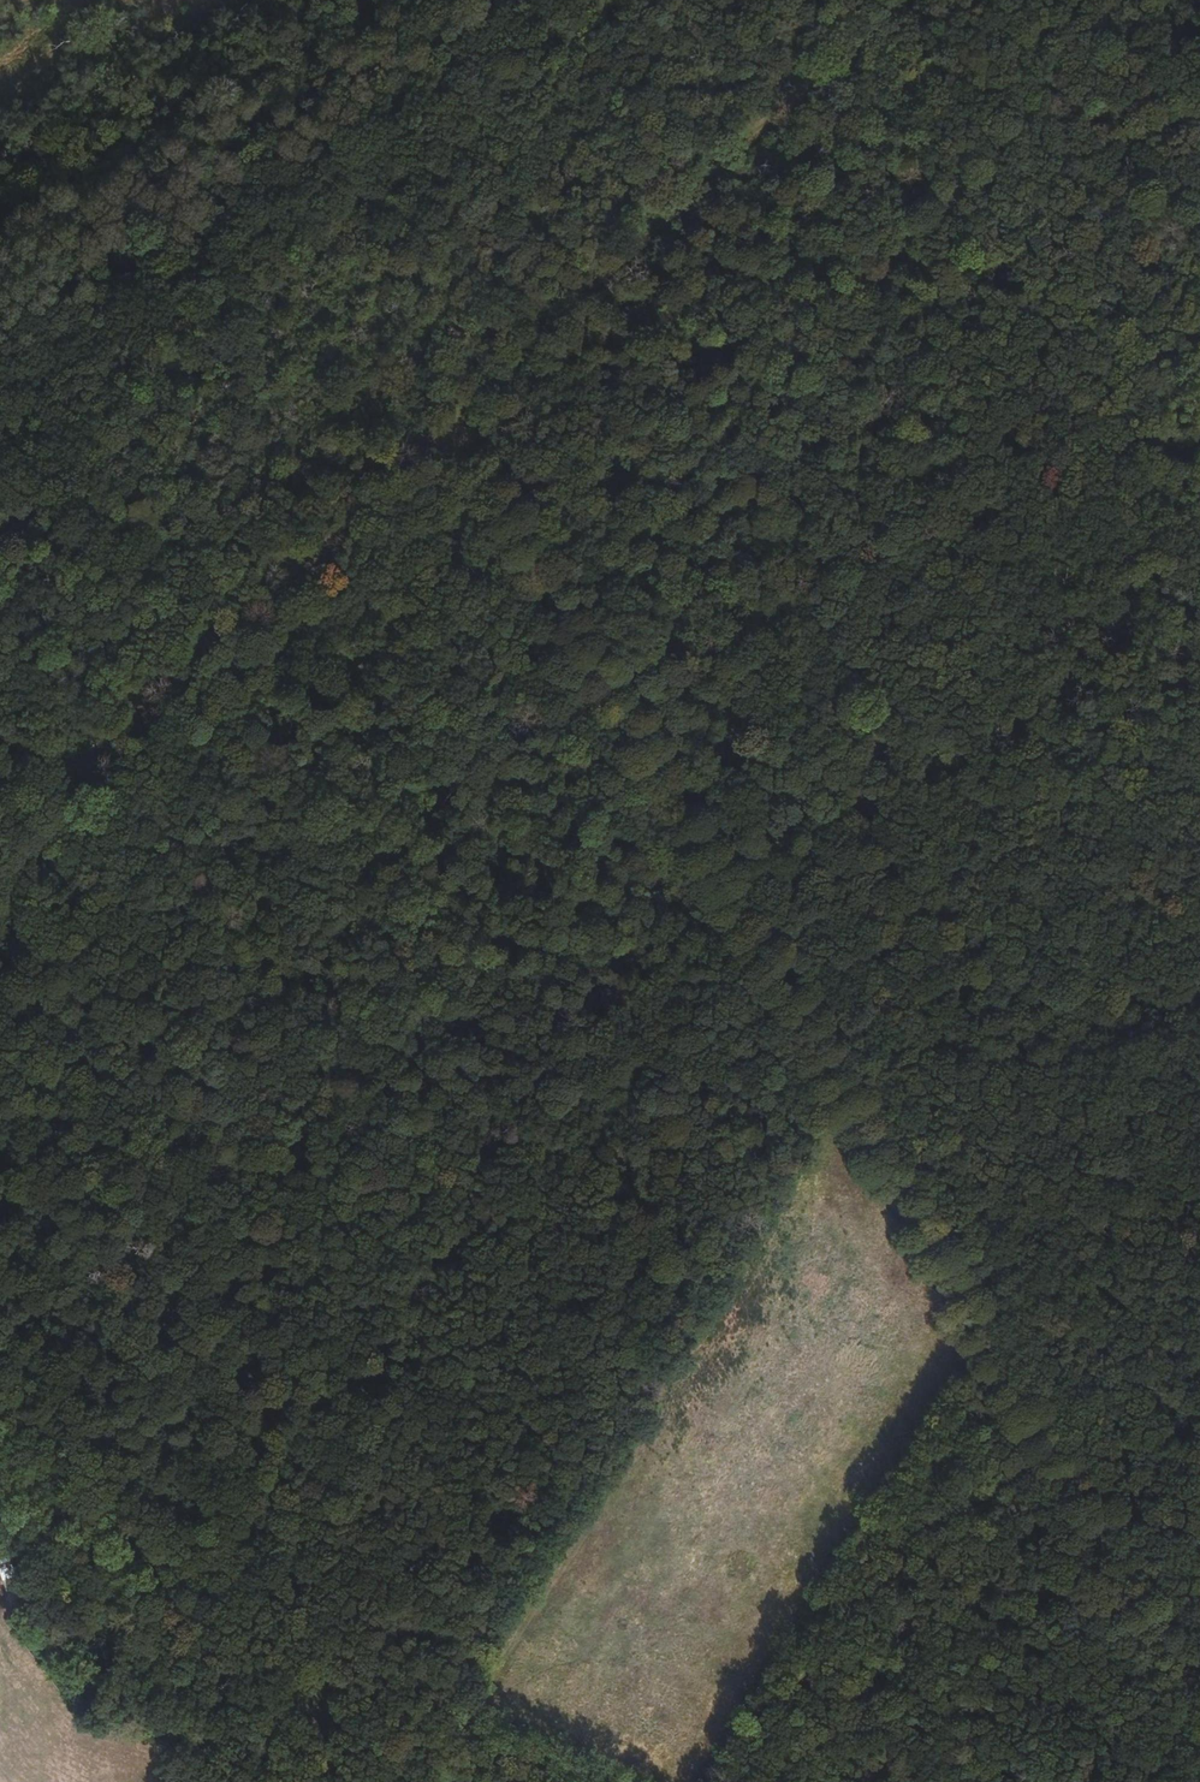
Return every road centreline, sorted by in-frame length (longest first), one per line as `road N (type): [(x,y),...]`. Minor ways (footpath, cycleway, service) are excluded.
road 1 (track): [(1164,1663),(1107,1545),(443,425),(1199,771)]
road 2 (track): [(902,0),(1010,690),(263,1567),(219,1593),(223,1639),(195,1781)]
road 3 (track): [(0,836),(901,0)]
road 4 (track): [(0,1470),(550,1781)]
road 5 (track): [(0,307),(521,0)]
road 6 (track): [(850,1781),(1199,1451)]
road 7 (track): [(443,425),(371,843)]
road 8 (track): [(0,201),(345,0)]
road 9 (track): [(1010,690),(1199,471)]
road 10 (track): [(95,0),(146,116)]

